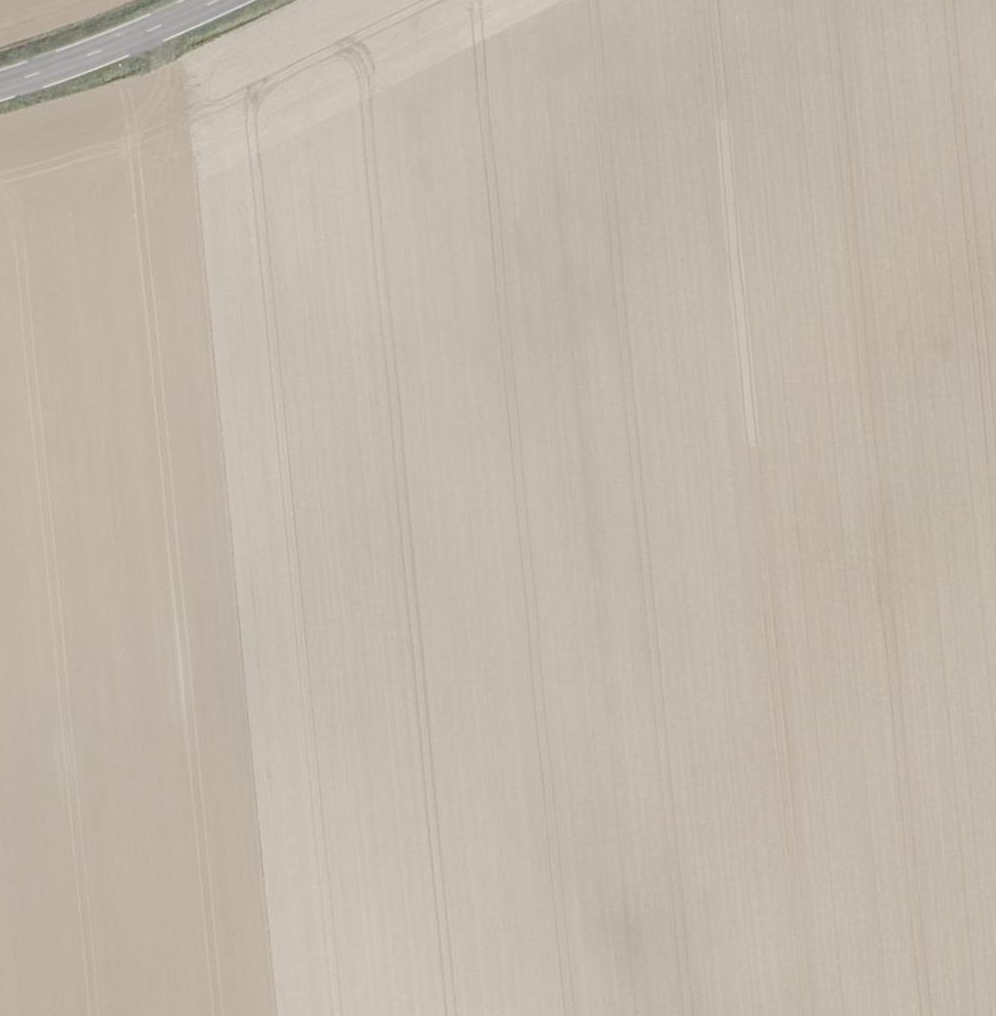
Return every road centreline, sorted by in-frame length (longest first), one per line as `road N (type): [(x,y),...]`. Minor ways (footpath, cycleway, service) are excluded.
road 1 (secondary): [(227,0),(0,91)]

